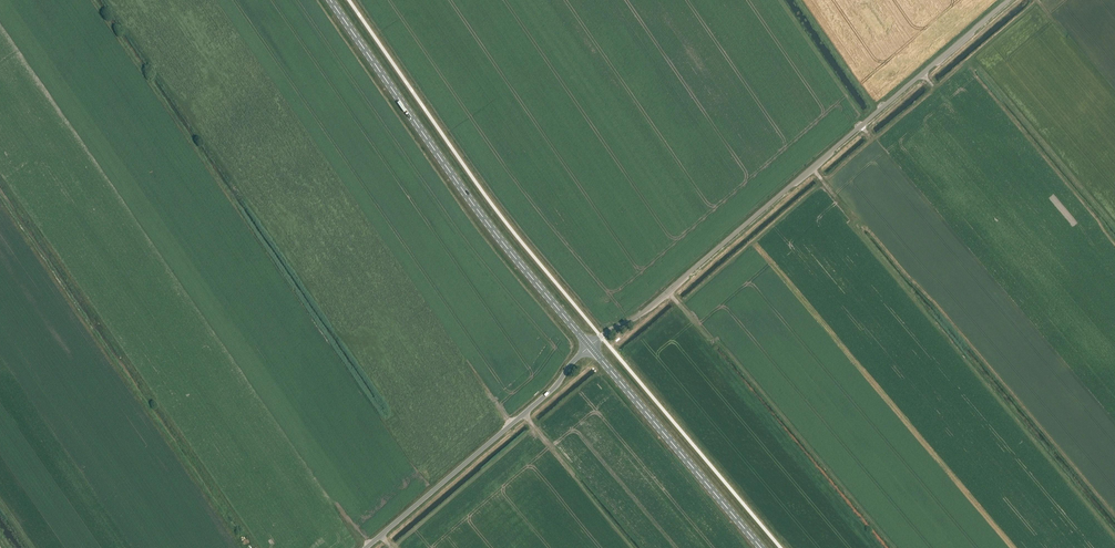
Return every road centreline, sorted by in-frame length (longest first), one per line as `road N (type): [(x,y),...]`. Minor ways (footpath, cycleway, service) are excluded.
road 1 (unclassified): [(1008,0),(643,312),(601,337)]
road 2 (primary): [(590,346),(492,229),(330,0)]
road 3 (unclassified): [(365,547),(546,395),(590,346)]
road 4 (primary): [(761,547),(590,346)]

